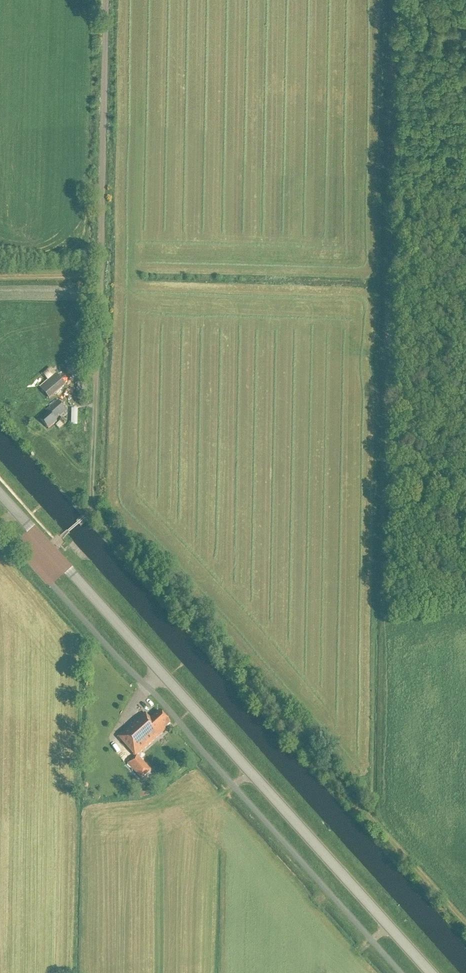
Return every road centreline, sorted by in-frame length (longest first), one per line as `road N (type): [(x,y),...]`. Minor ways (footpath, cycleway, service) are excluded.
road 1 (tertiary): [(431,972),(0,494)]
road 2 (track): [(92,512),(104,0)]

